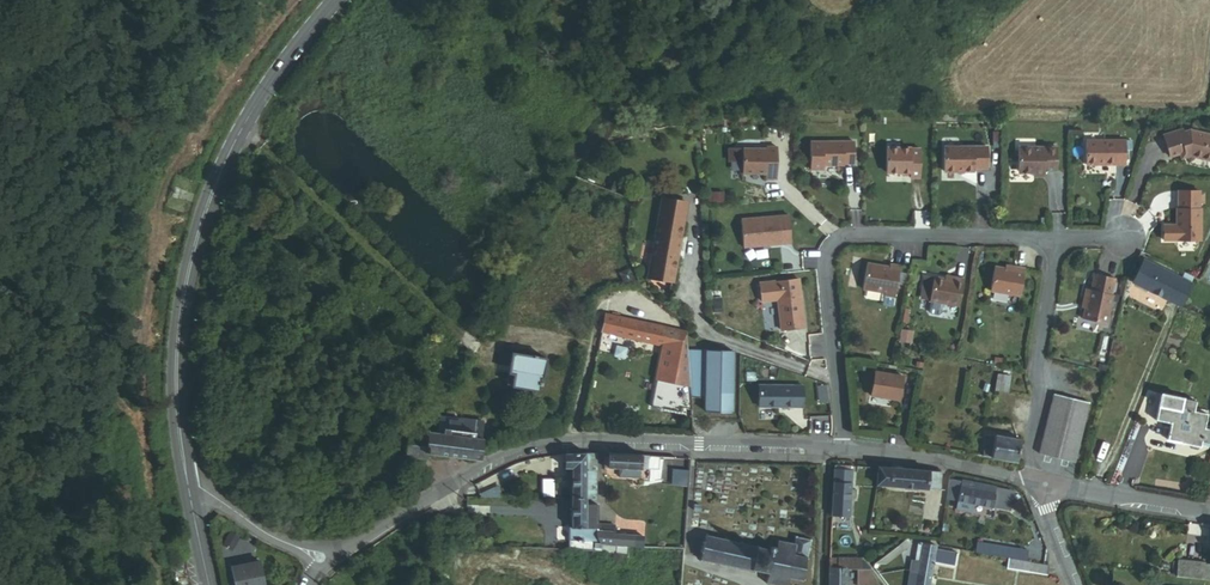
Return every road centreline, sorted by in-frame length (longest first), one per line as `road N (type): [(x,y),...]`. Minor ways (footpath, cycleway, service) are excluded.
road 1 (residential): [(327,564),(508,459),(564,442),(849,450)]
road 2 (secondary): [(188,487),(177,407),(179,306),(202,211),(234,134),(333,0)]
road 3 (residential): [(849,450),(824,282),(839,246),(1058,243)]
road 4 (residential): [(1058,243),(1038,365),(1031,443),(1039,482)]
road 5 (residential): [(849,450),(954,461),(1039,482)]
road 6 (residential): [(1039,482),(1209,512)]
road 7 (residential): [(188,487),(327,564)]

